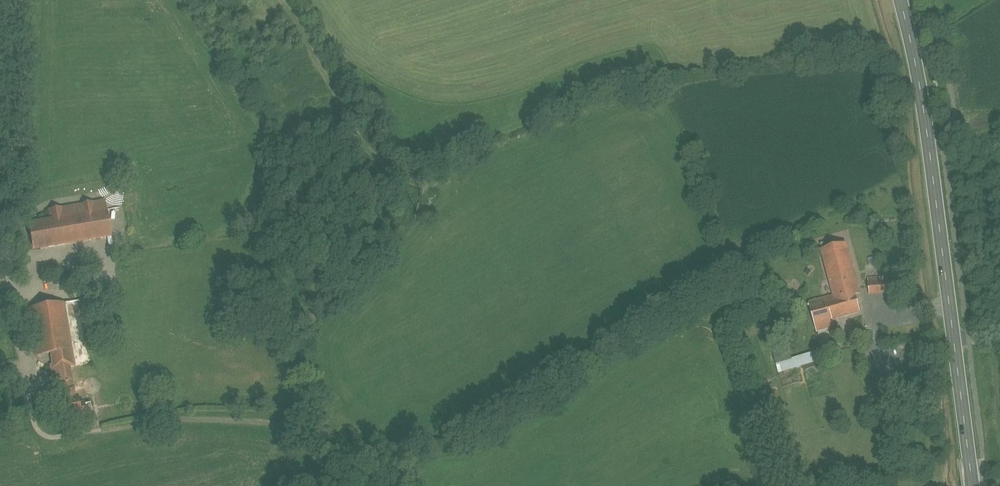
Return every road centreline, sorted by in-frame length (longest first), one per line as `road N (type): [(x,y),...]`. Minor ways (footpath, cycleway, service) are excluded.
road 1 (track): [(6,275),(35,434),(45,441),(173,421),(309,429),(313,485)]
road 2 (primary): [(975,485),(901,0)]
road 3 (track): [(277,0),(366,161)]

